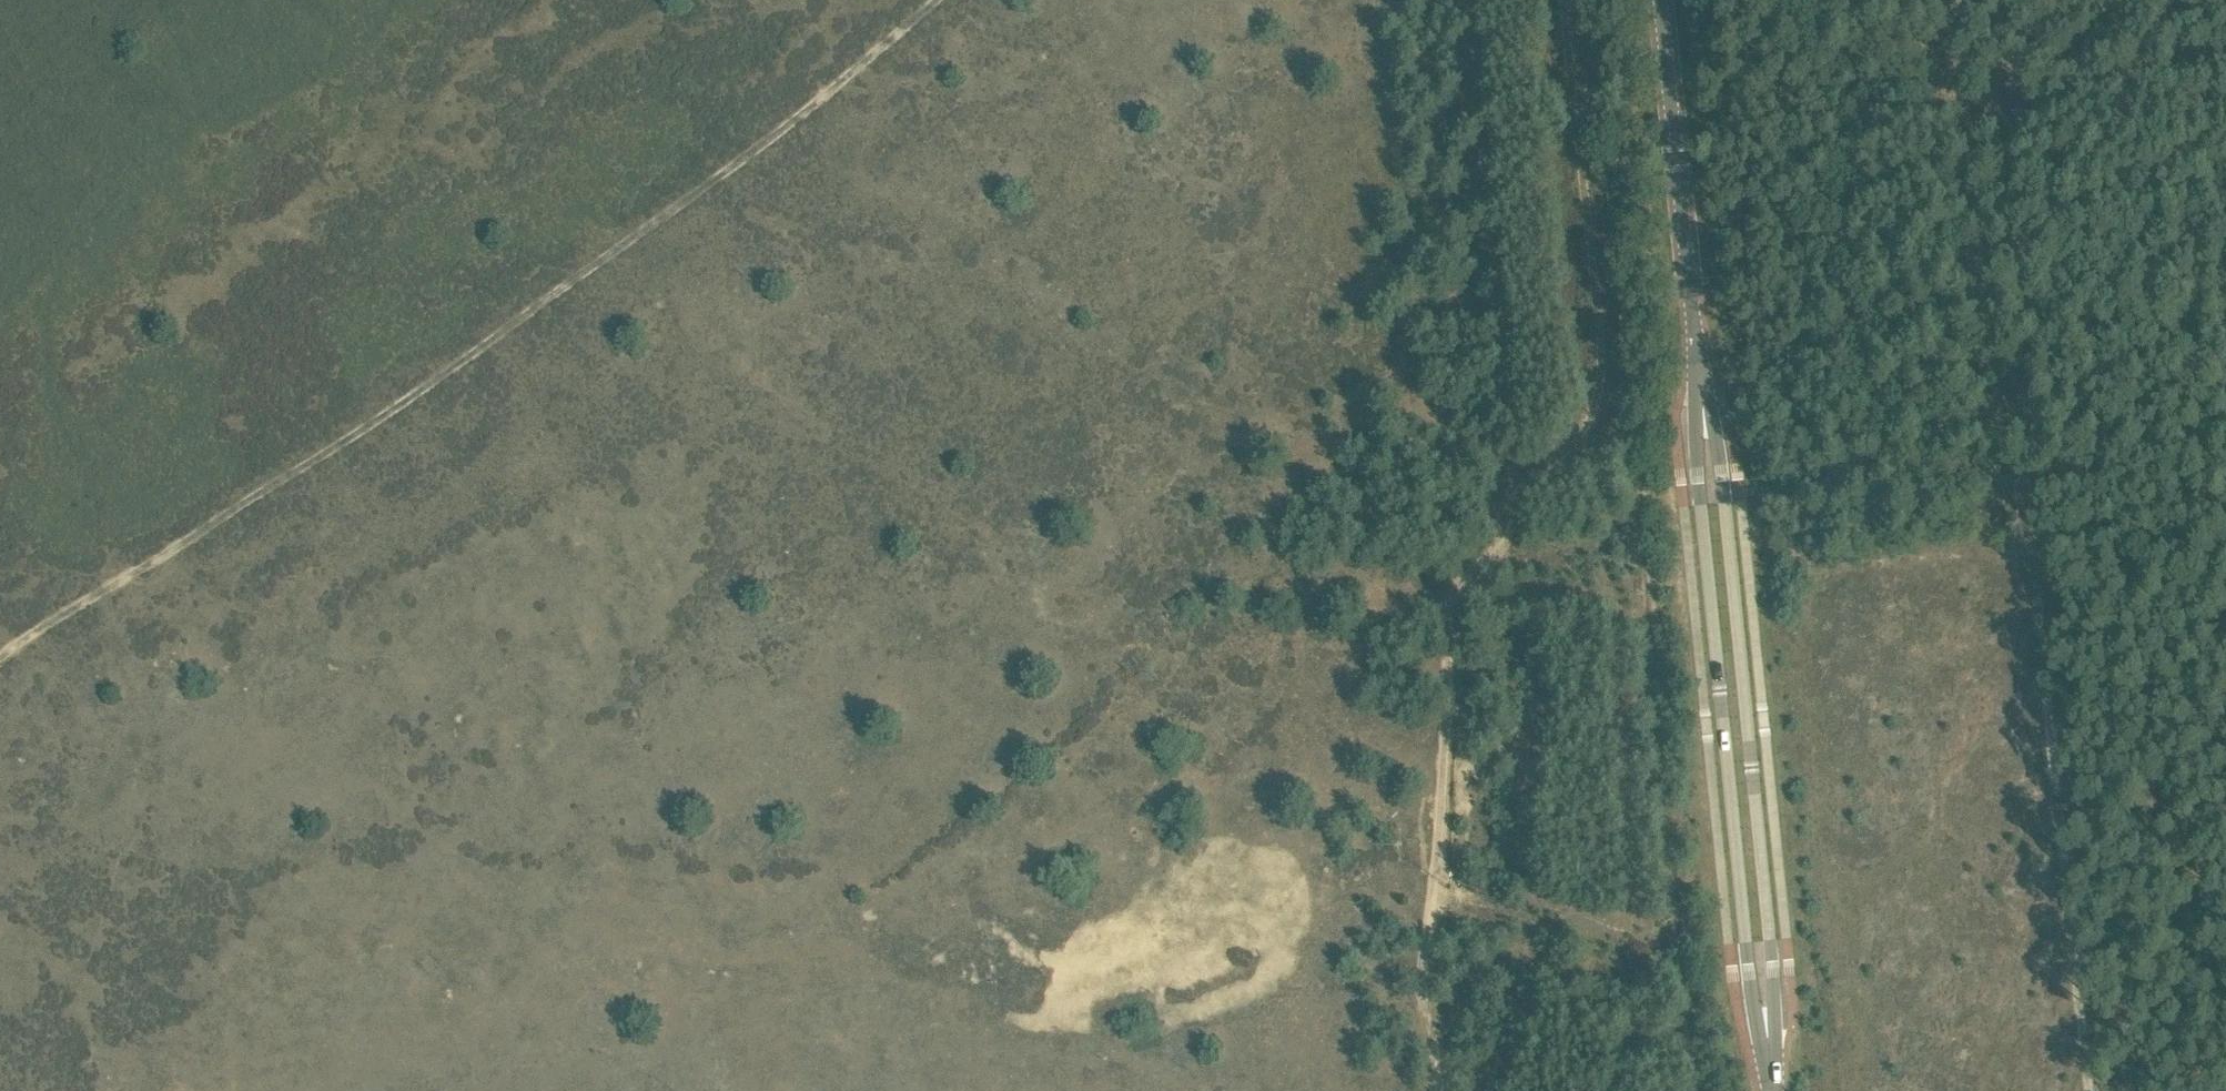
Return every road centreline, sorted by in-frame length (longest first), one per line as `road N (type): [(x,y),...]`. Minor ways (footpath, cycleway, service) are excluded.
road 1 (track): [(1570,0),(1603,373),(1572,444),(1522,485),(1505,511),(1500,550),(1457,583),(1448,608),(1445,751),(1422,970),(1435,1090)]
road 2 (secondary): [(1777,1090),(1776,1004),(1721,462),(1692,322)]
road 3 (secondary): [(1692,322),(1694,459),(1745,973),(1772,1090)]
road 4 (track): [(2225,29),(1671,96)]
road 5 (secondary): [(1692,322),(1661,0)]

